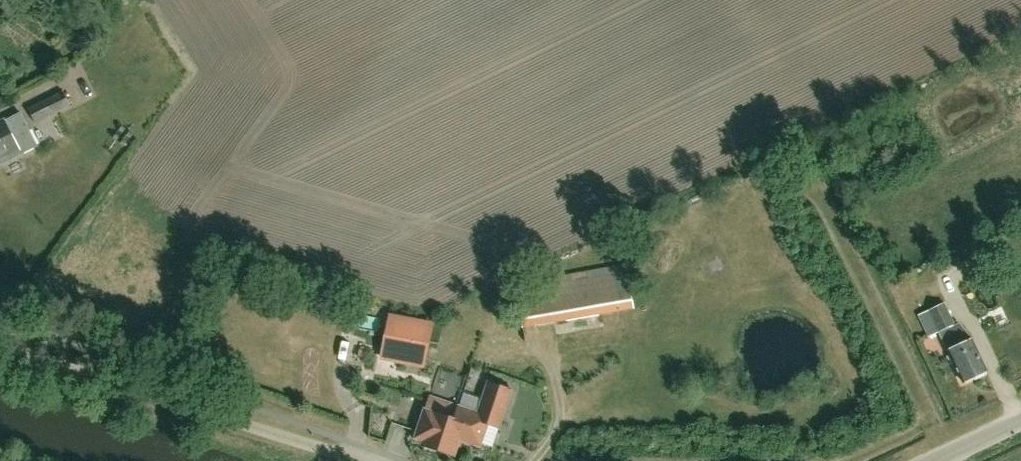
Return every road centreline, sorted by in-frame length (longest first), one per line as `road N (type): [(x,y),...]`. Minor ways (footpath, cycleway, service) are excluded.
road 1 (track): [(363,460),(0,344)]

